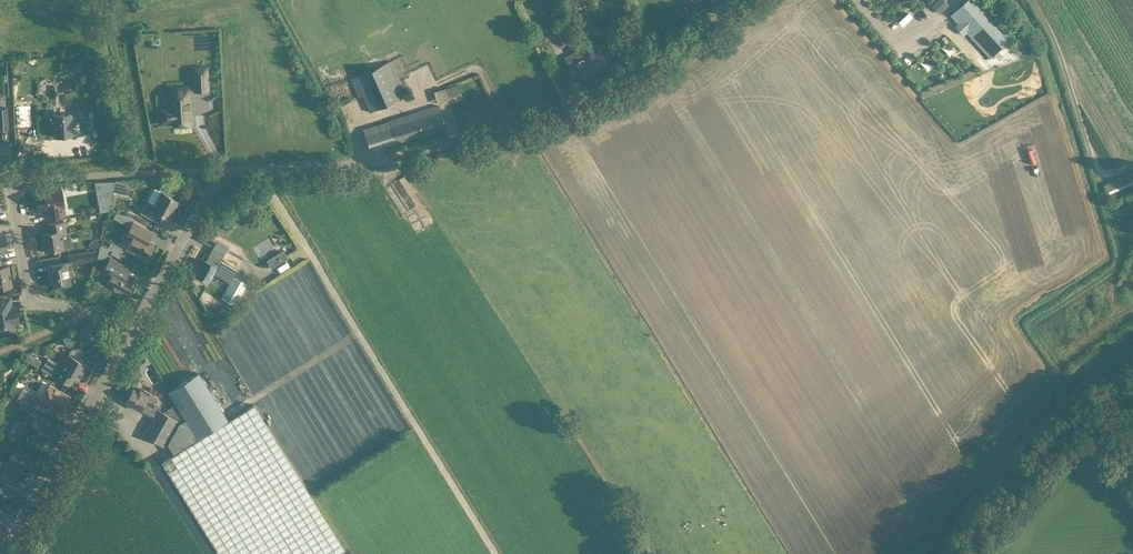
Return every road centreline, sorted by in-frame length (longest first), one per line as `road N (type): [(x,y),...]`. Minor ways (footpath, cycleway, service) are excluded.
road 1 (unclassified): [(260,172),(375,163),(576,106),(677,51),(735,0)]
road 2 (unclassified): [(260,172),(496,553)]
road 3 (residential): [(131,334),(34,301),(9,179),(0,179)]
road 4 (residential): [(22,529),(131,334)]
road 5 (residential): [(131,334),(227,173)]

